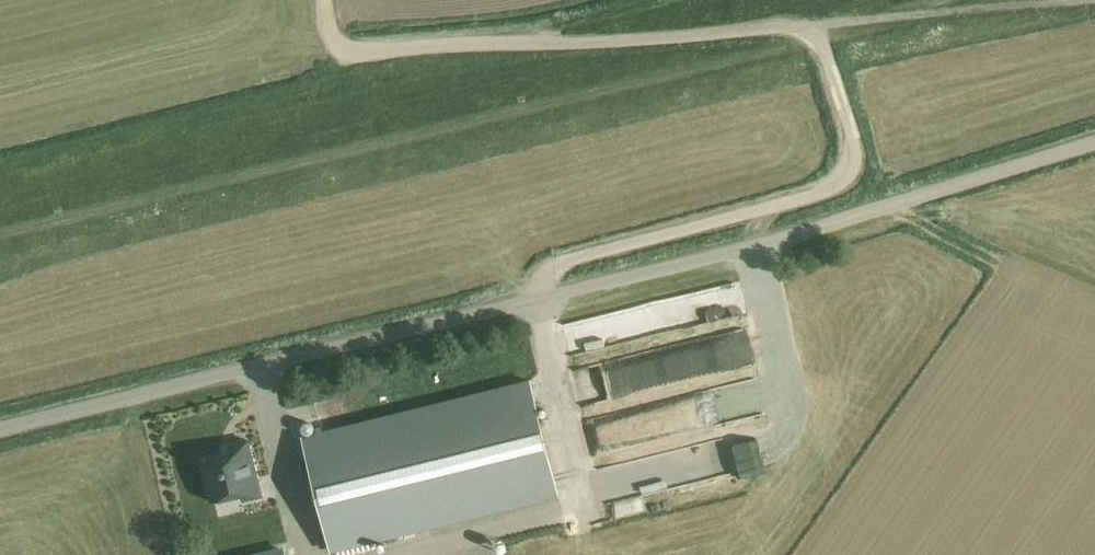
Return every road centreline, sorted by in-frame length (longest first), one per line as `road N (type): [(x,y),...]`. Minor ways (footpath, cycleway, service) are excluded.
road 1 (unclassified): [(0,435),(762,247),(1094,145)]
road 2 (track): [(541,300),(562,265),(842,184),(855,157),(852,132),(821,41),(798,28),(774,29),(352,56),(332,43),(327,0)]
road 3 (track): [(1094,2),(798,28)]

